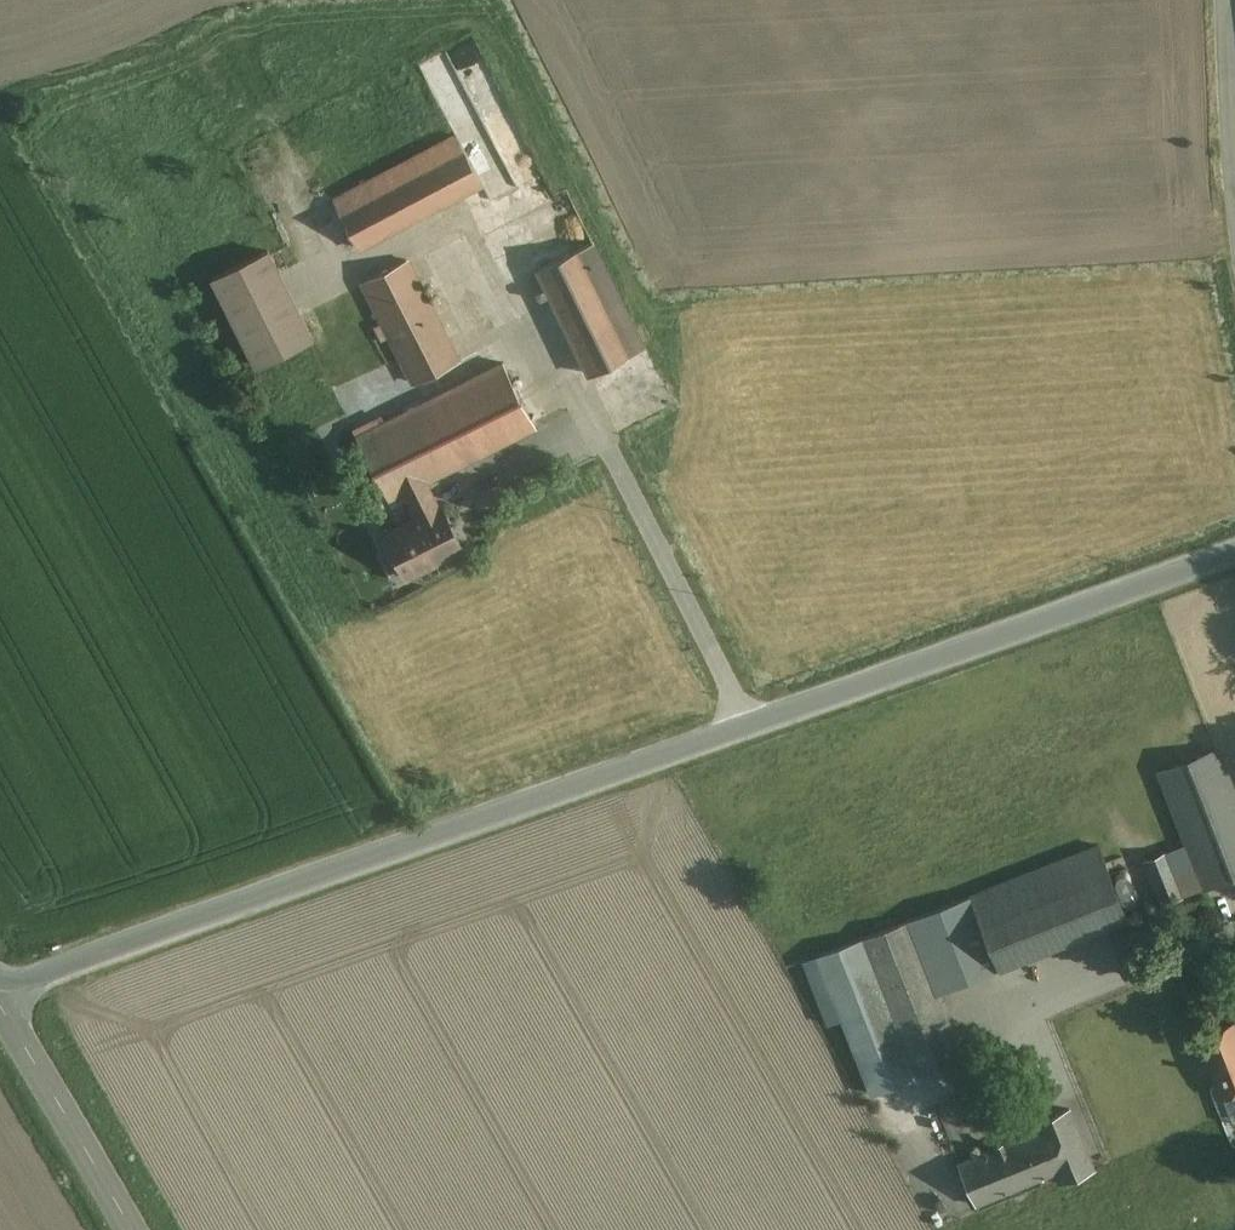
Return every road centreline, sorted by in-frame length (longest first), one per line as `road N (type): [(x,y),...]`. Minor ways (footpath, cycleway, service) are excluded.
road 1 (unclassified): [(1234,555),(0,992)]
road 2 (tertiary): [(0,1002),(130,1229)]
road 3 (unclassified): [(1226,0),(1234,147)]

